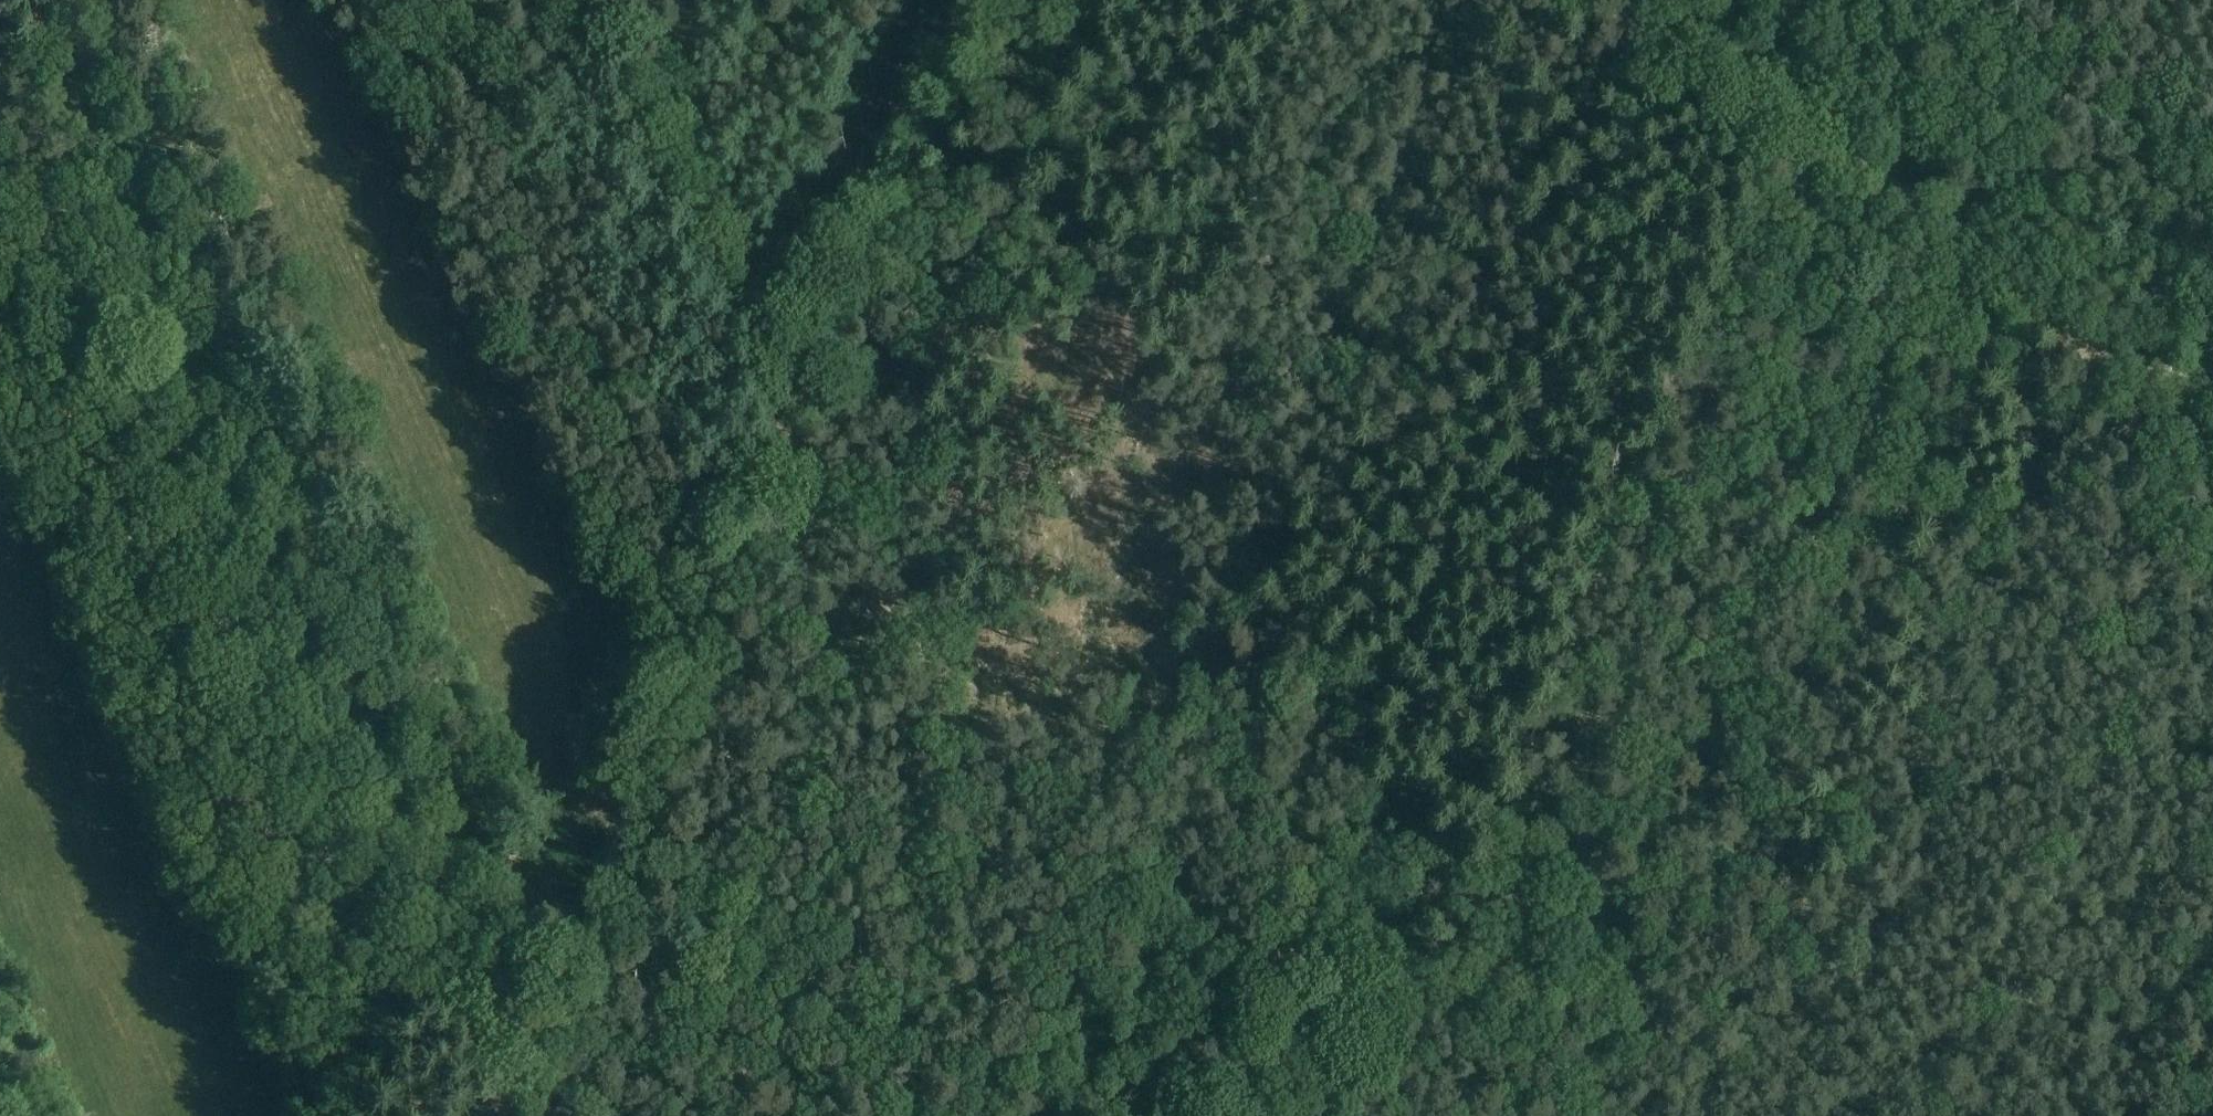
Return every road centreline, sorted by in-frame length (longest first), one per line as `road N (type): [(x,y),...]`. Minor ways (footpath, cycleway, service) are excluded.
road 1 (track): [(491,1115),(975,0)]
road 2 (track): [(2212,406),(2074,342),(1904,215),(1587,0)]

